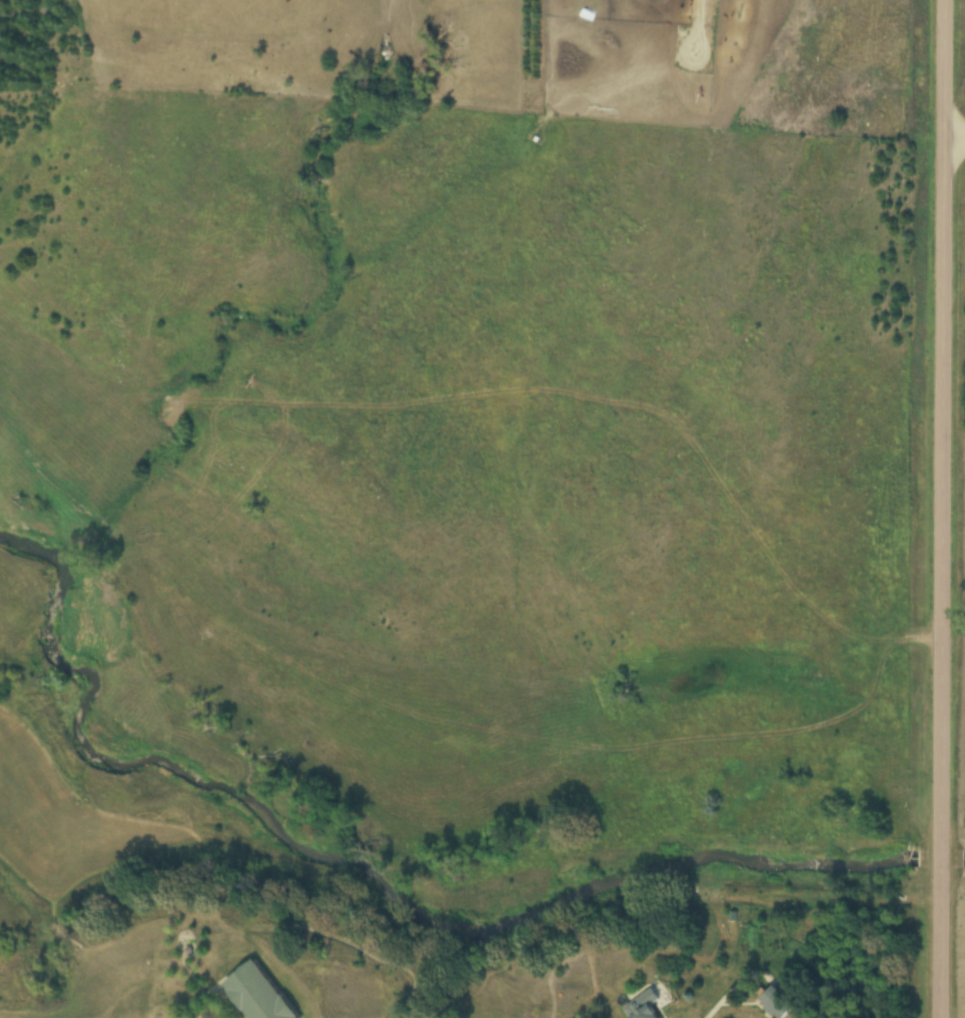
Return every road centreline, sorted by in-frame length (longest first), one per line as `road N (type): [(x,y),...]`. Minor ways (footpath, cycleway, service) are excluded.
road 1 (residential): [(942,1017),(946,0)]

